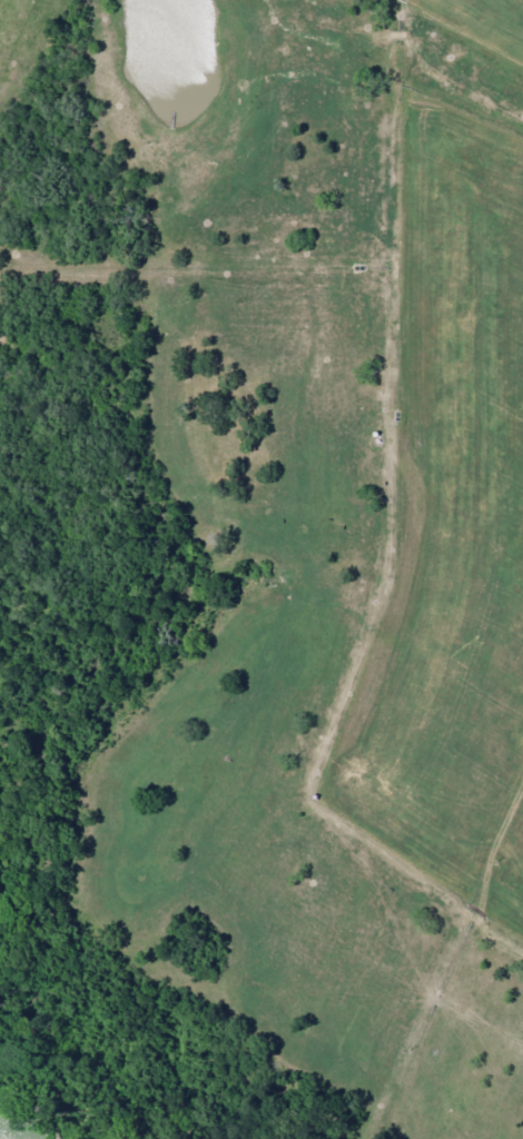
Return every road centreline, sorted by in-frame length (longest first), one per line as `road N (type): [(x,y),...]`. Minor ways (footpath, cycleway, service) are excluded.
road 1 (residential): [(383,1138),(314,853),(324,765),(395,641),(389,488),(329,375),(308,102),(352,27),(389,32),(522,102)]
road 2 (residential): [(522,965),(314,853)]
road 3 (residential): [(0,134),(56,0)]

